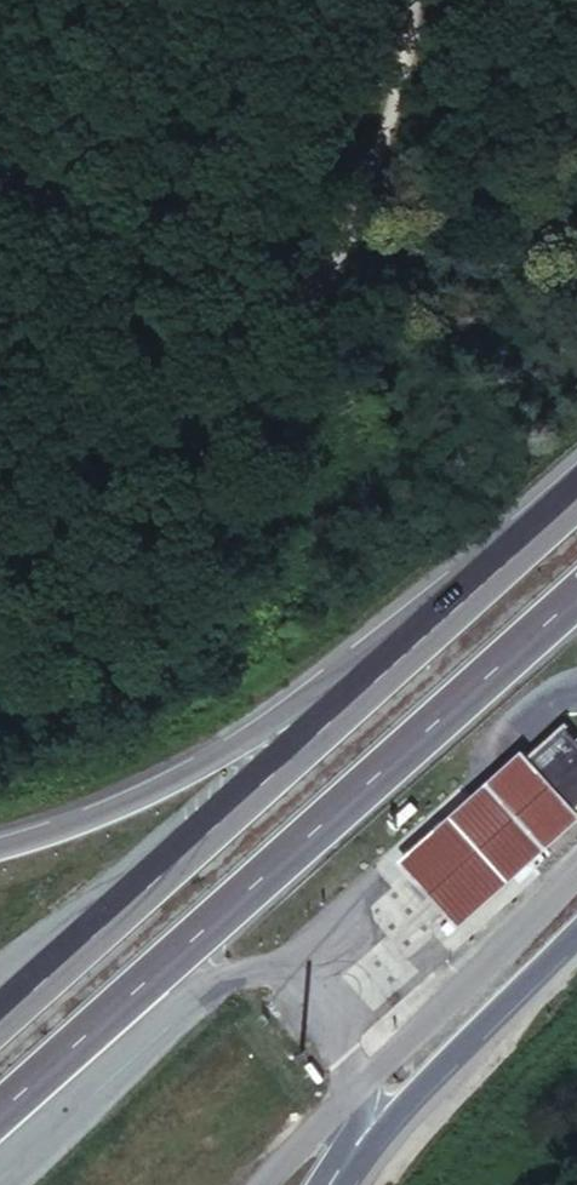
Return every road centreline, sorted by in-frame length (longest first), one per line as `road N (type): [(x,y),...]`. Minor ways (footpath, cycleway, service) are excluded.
road 1 (trunk): [(0,1113),(576,596)]
road 2 (trunk): [(529,541),(0,1020)]
road 3 (trunk): [(529,541),(258,733),(151,791),(0,848)]
road 4 (track): [(0,184),(53,211),(241,261),(419,251)]
road 5 (trunk): [(328,1184),(576,932)]
road 6 (track): [(419,251),(401,0)]
road 7 (track): [(419,251),(576,252)]

